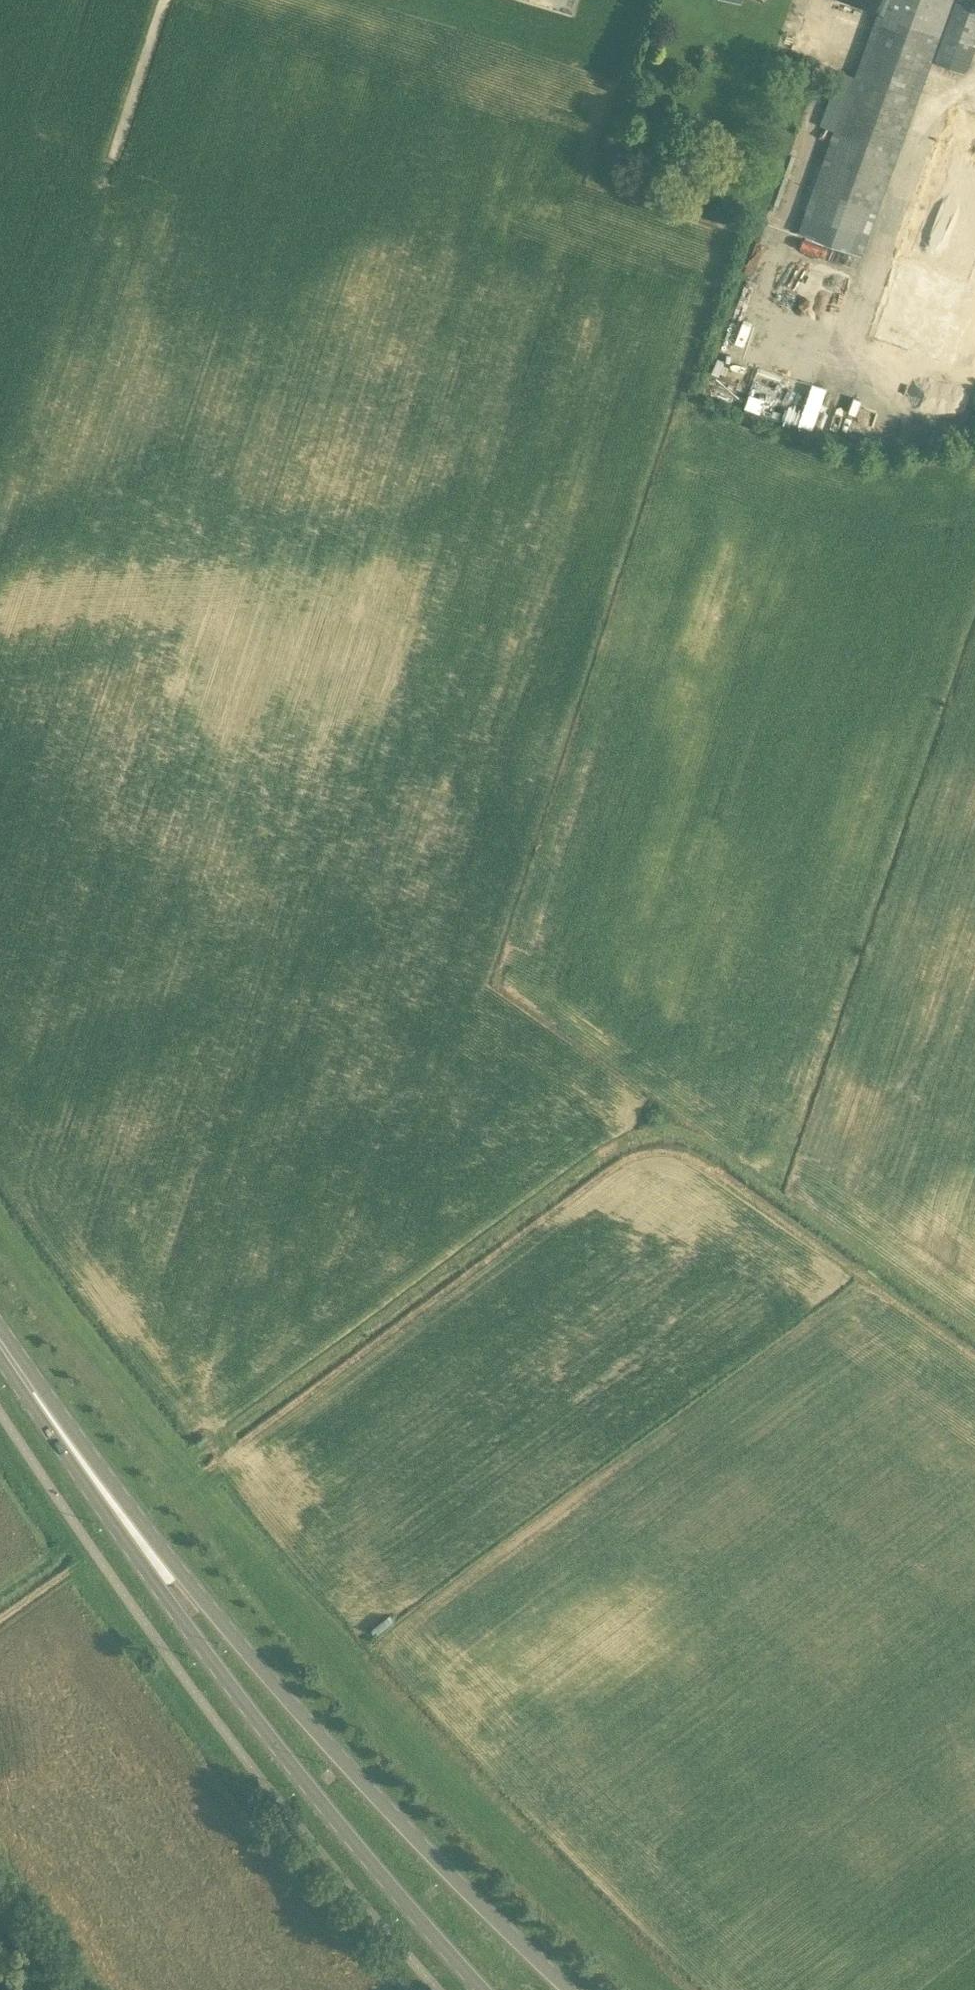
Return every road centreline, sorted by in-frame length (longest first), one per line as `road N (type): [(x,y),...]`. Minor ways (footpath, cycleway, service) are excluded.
road 1 (primary): [(569,1989),(480,1905),(243,1649),(0,1343)]
road 2 (primary): [(0,1346),(91,1494),(208,1657),(482,1989)]

